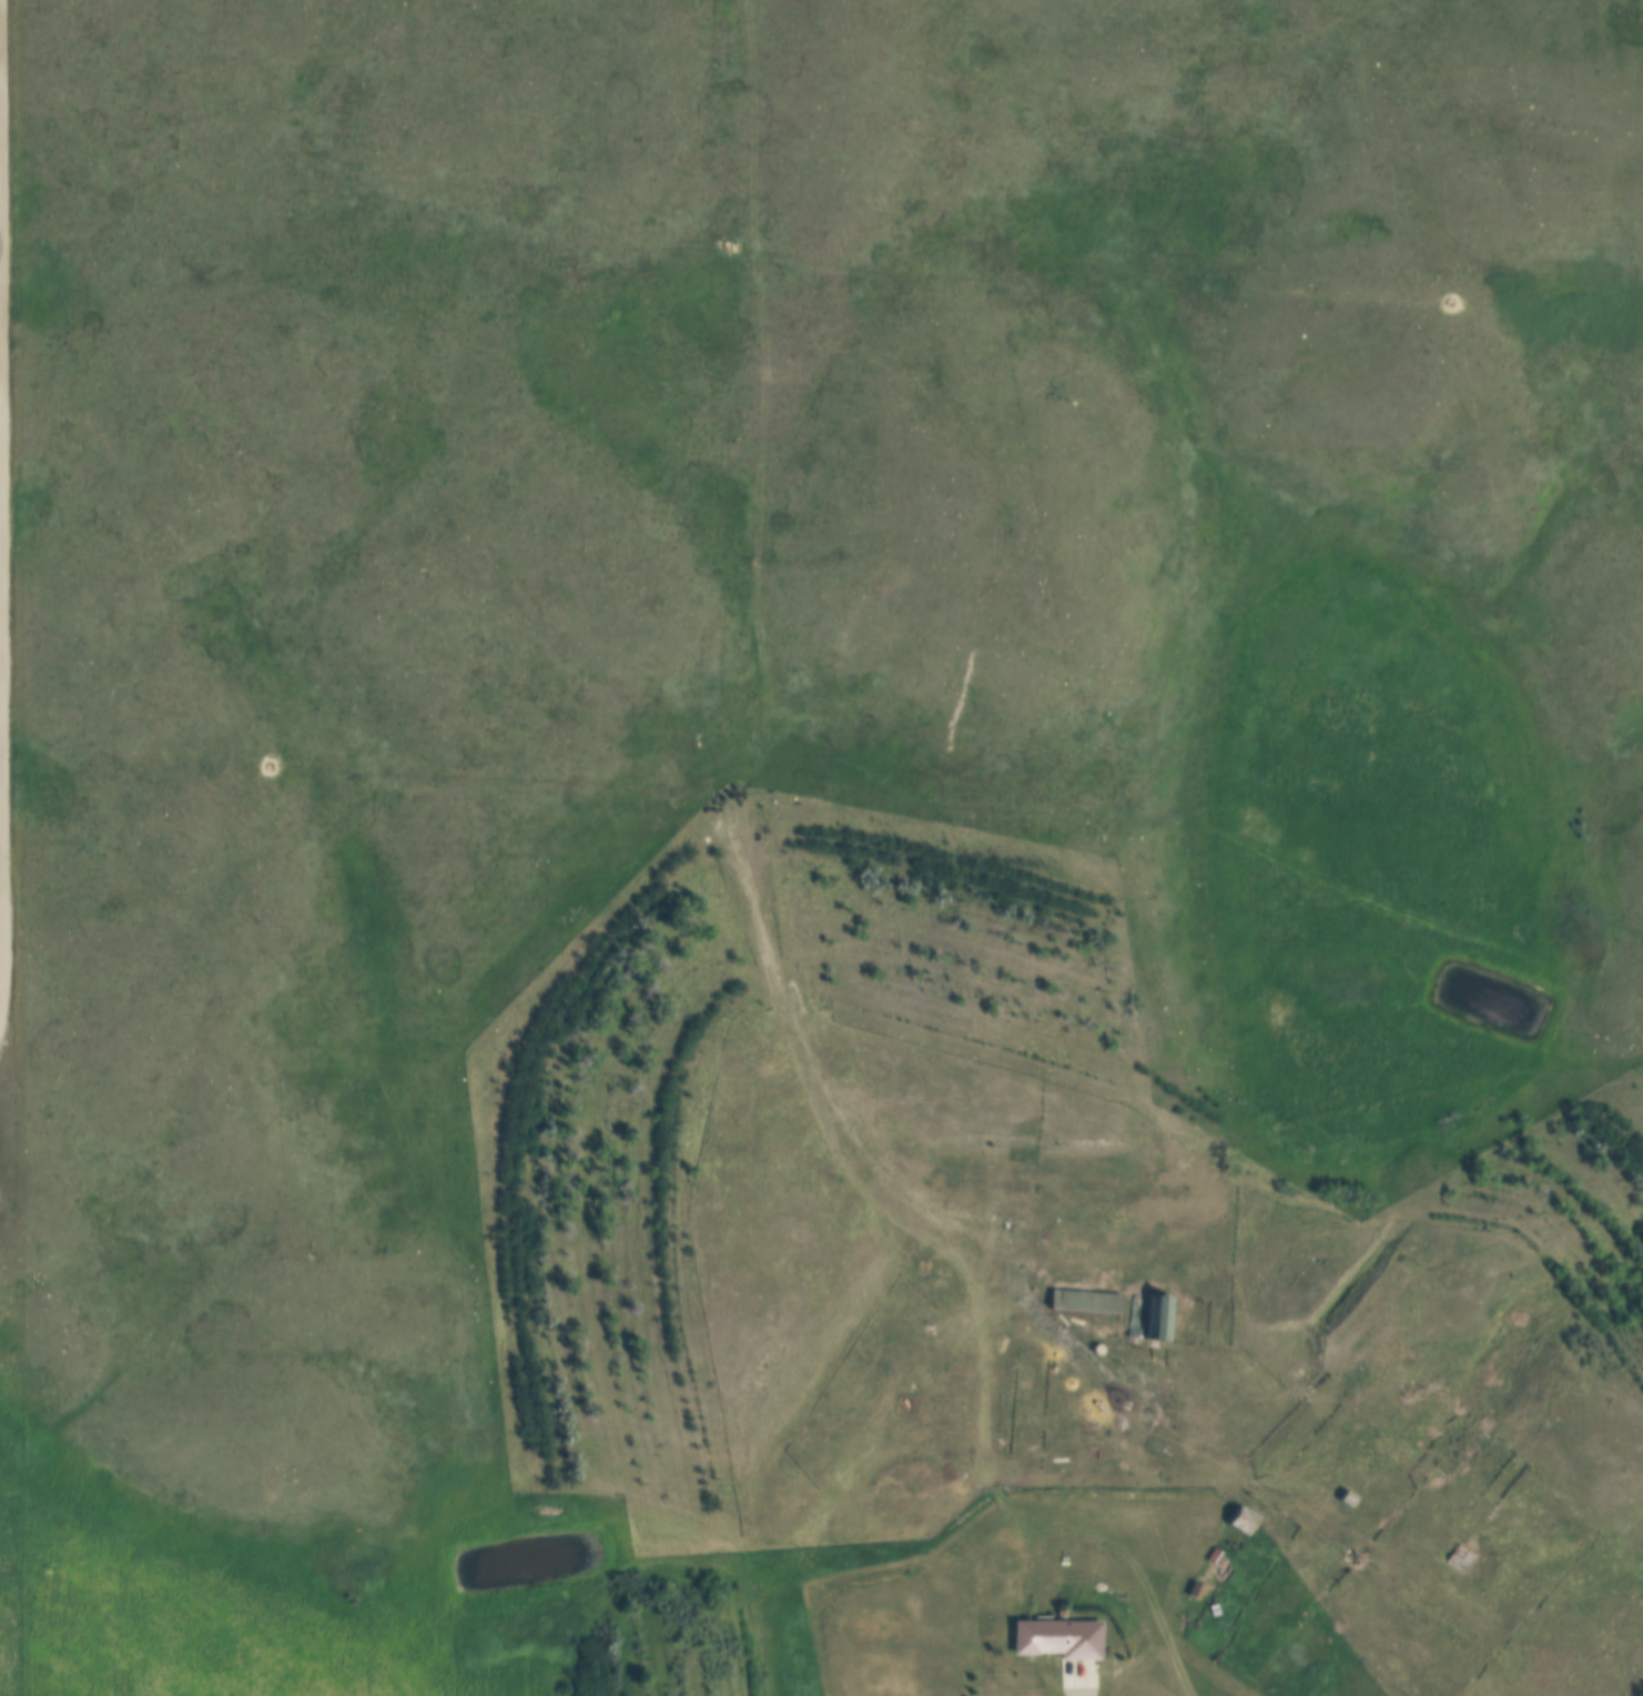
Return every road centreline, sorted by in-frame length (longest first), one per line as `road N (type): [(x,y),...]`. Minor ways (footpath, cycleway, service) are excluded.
road 1 (track): [(1,0),(0,1027)]

